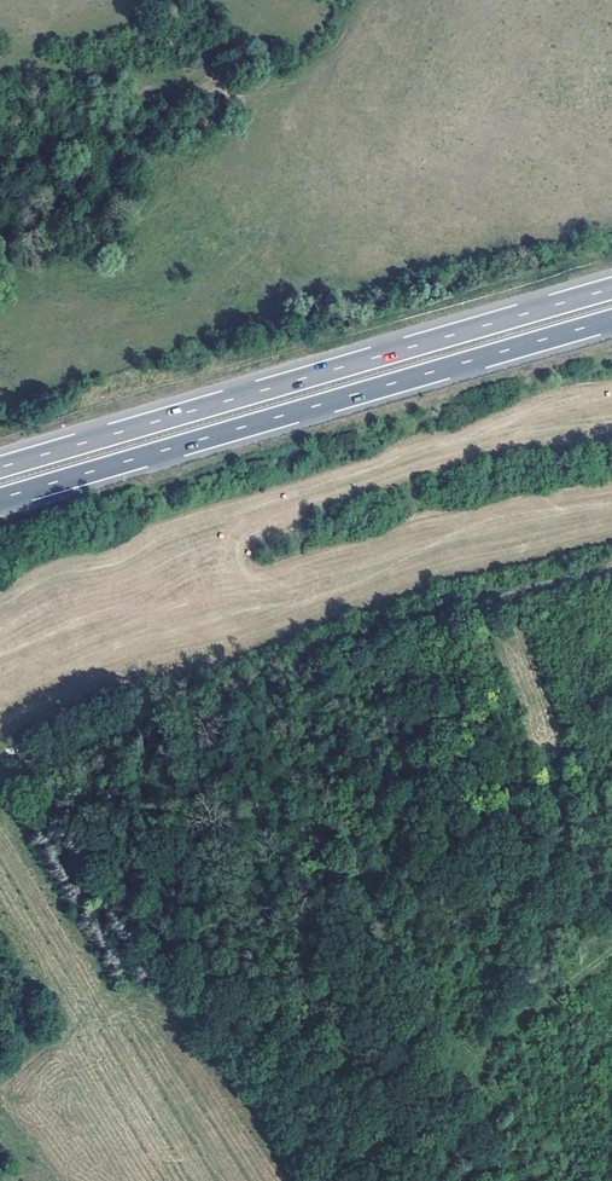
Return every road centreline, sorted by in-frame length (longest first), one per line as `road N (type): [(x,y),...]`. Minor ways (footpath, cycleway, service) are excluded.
road 1 (motorway): [(0,500),(611,322)]
road 2 (motorway): [(611,289),(0,467)]
road 3 (track): [(512,1024),(611,951)]

